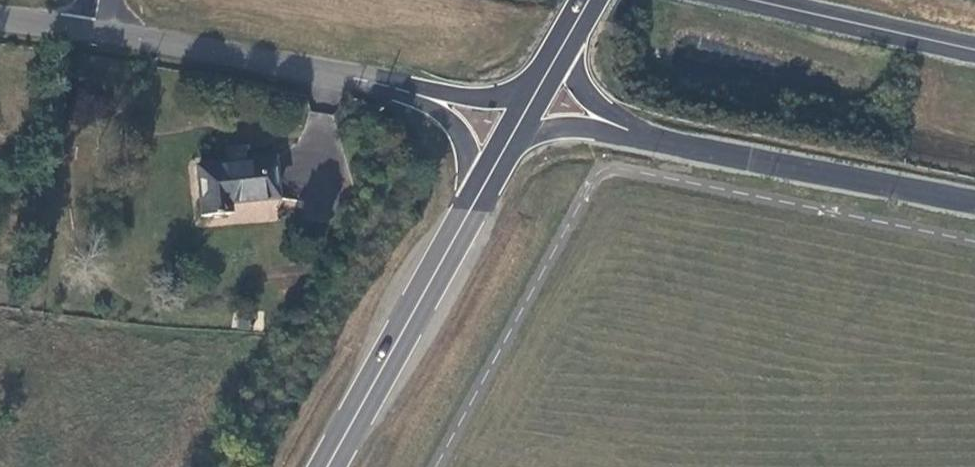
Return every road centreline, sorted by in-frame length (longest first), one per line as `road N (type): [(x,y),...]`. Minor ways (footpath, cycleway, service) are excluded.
road 1 (tertiary): [(974,198),(678,144),(602,122)]
road 2 (secondary): [(327,466),(479,194)]
road 3 (tertiary): [(384,84),(96,33)]
road 4 (tertiary): [(767,0),(974,49)]
road 5 (tertiary): [(384,84),(459,127),(479,194)]
road 6 (tertiary): [(534,96),(492,99),(384,84)]

